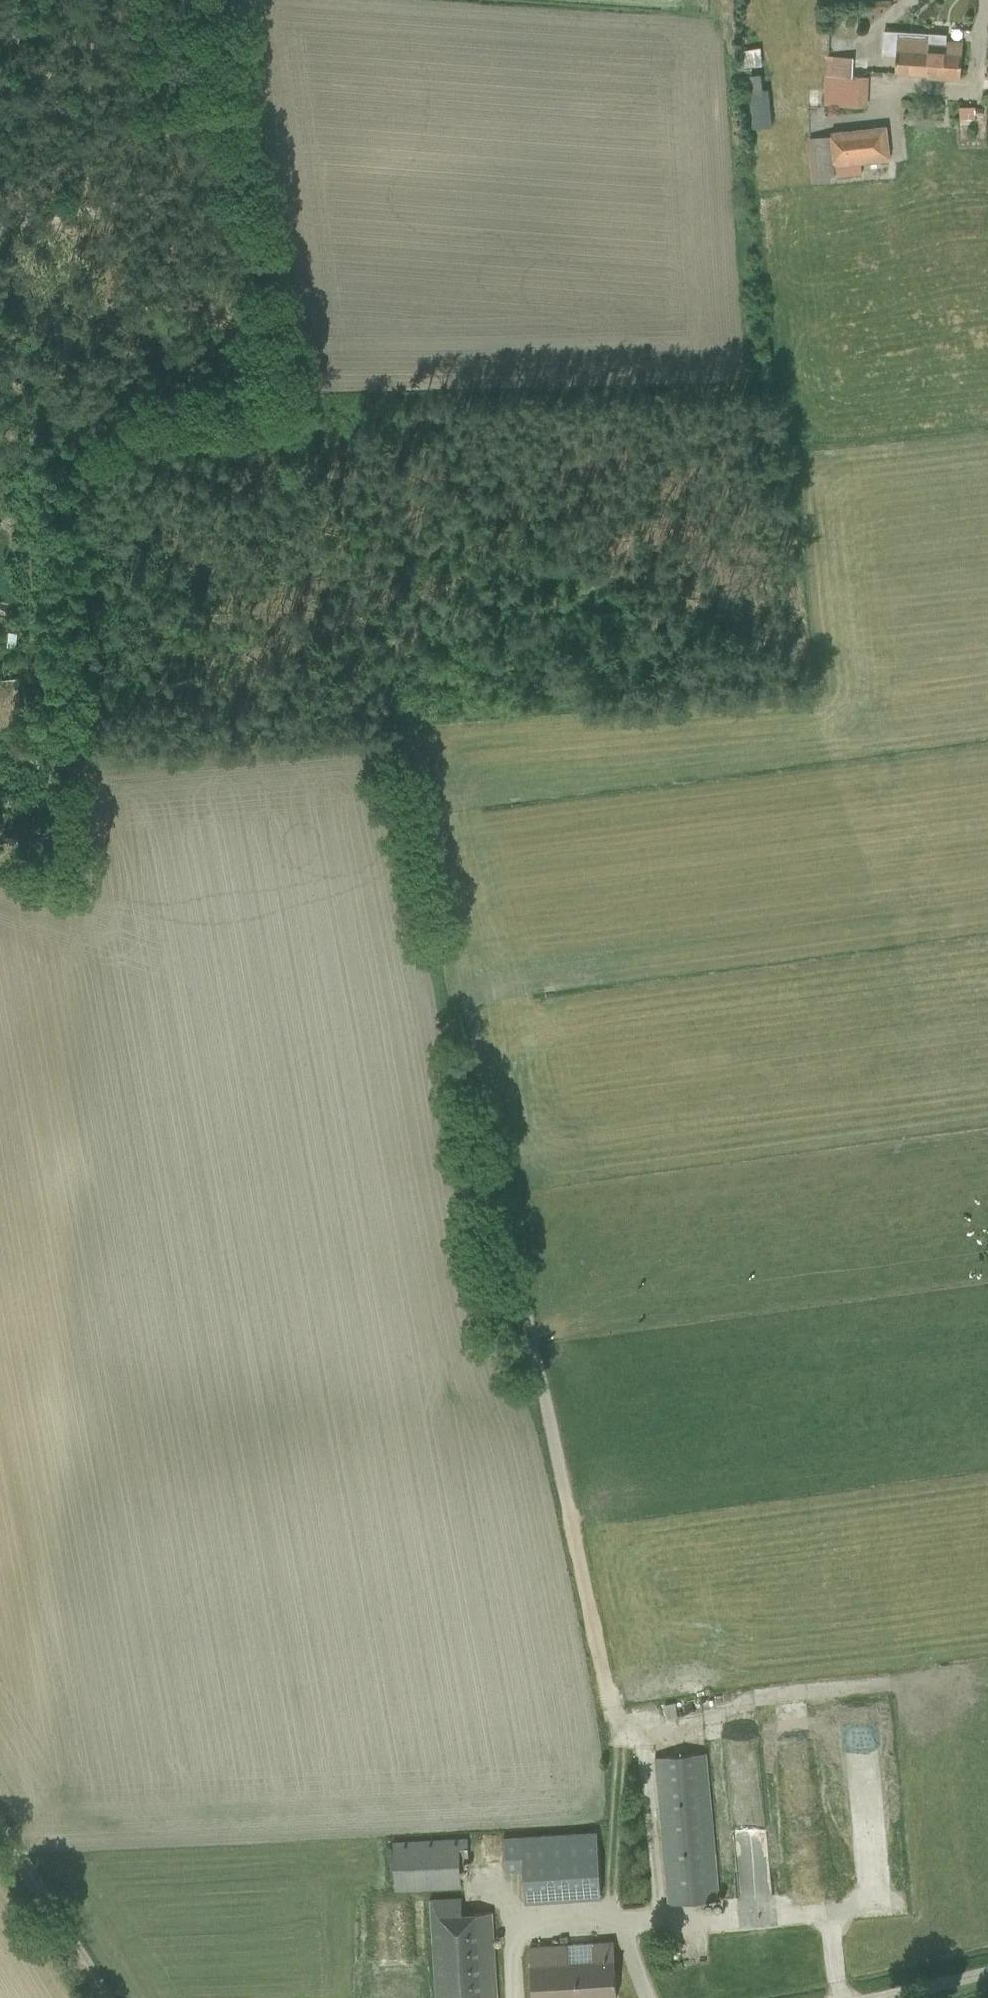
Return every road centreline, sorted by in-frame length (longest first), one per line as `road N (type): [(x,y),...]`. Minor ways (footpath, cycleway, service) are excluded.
road 1 (track): [(761,362),(725,0)]
road 2 (track): [(0,1822),(107,1997)]

